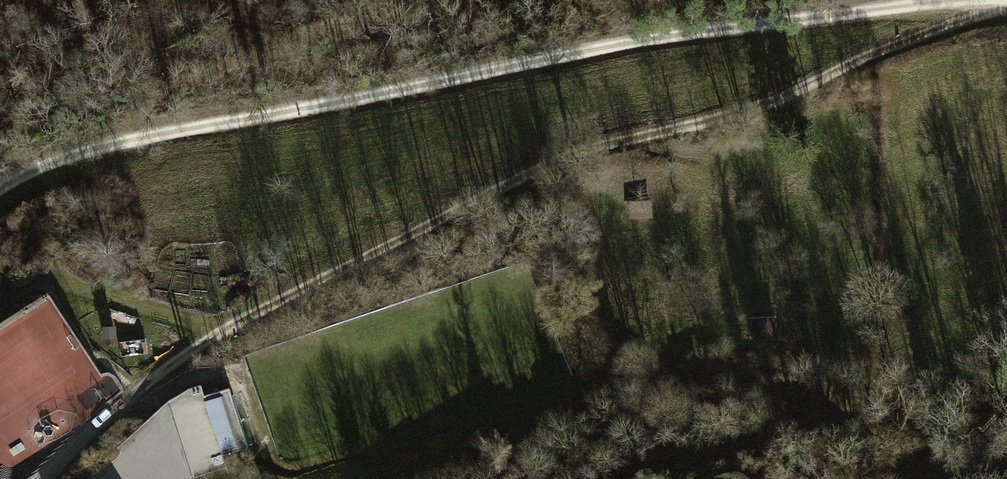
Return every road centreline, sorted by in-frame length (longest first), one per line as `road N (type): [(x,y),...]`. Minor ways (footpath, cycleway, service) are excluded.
road 1 (track): [(0,187),(15,173),(216,123),(606,46),(991,0)]
road 2 (track): [(1006,6),(769,102),(621,142),(318,282),(143,384)]
road 3 (residential): [(143,384),(42,478)]

